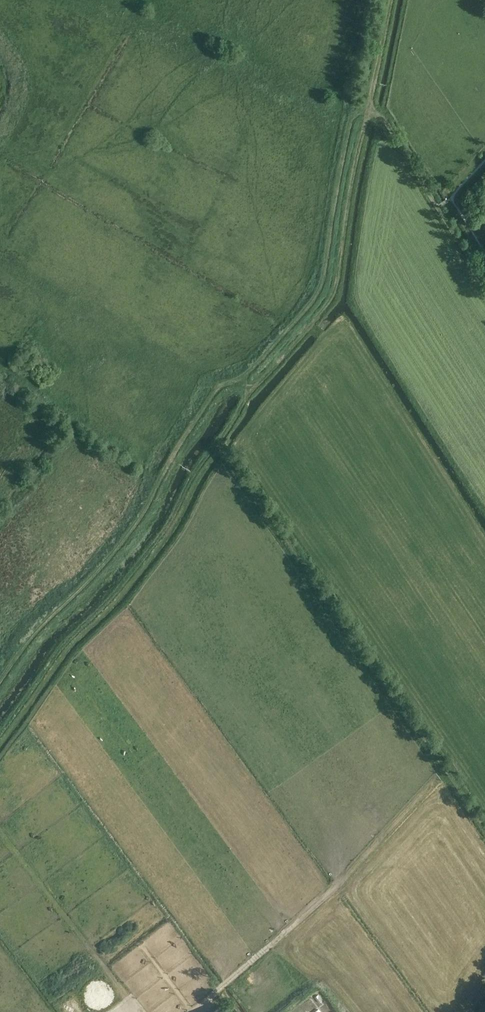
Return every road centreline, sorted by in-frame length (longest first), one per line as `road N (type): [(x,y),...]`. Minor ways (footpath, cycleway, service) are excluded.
road 1 (track): [(0,735),(165,530),(256,386),(332,301),(370,106)]
road 2 (track): [(484,825),(216,441)]
road 3 (track): [(194,1011),(337,888),(446,769)]
road 4 (track): [(484,281),(370,106)]

